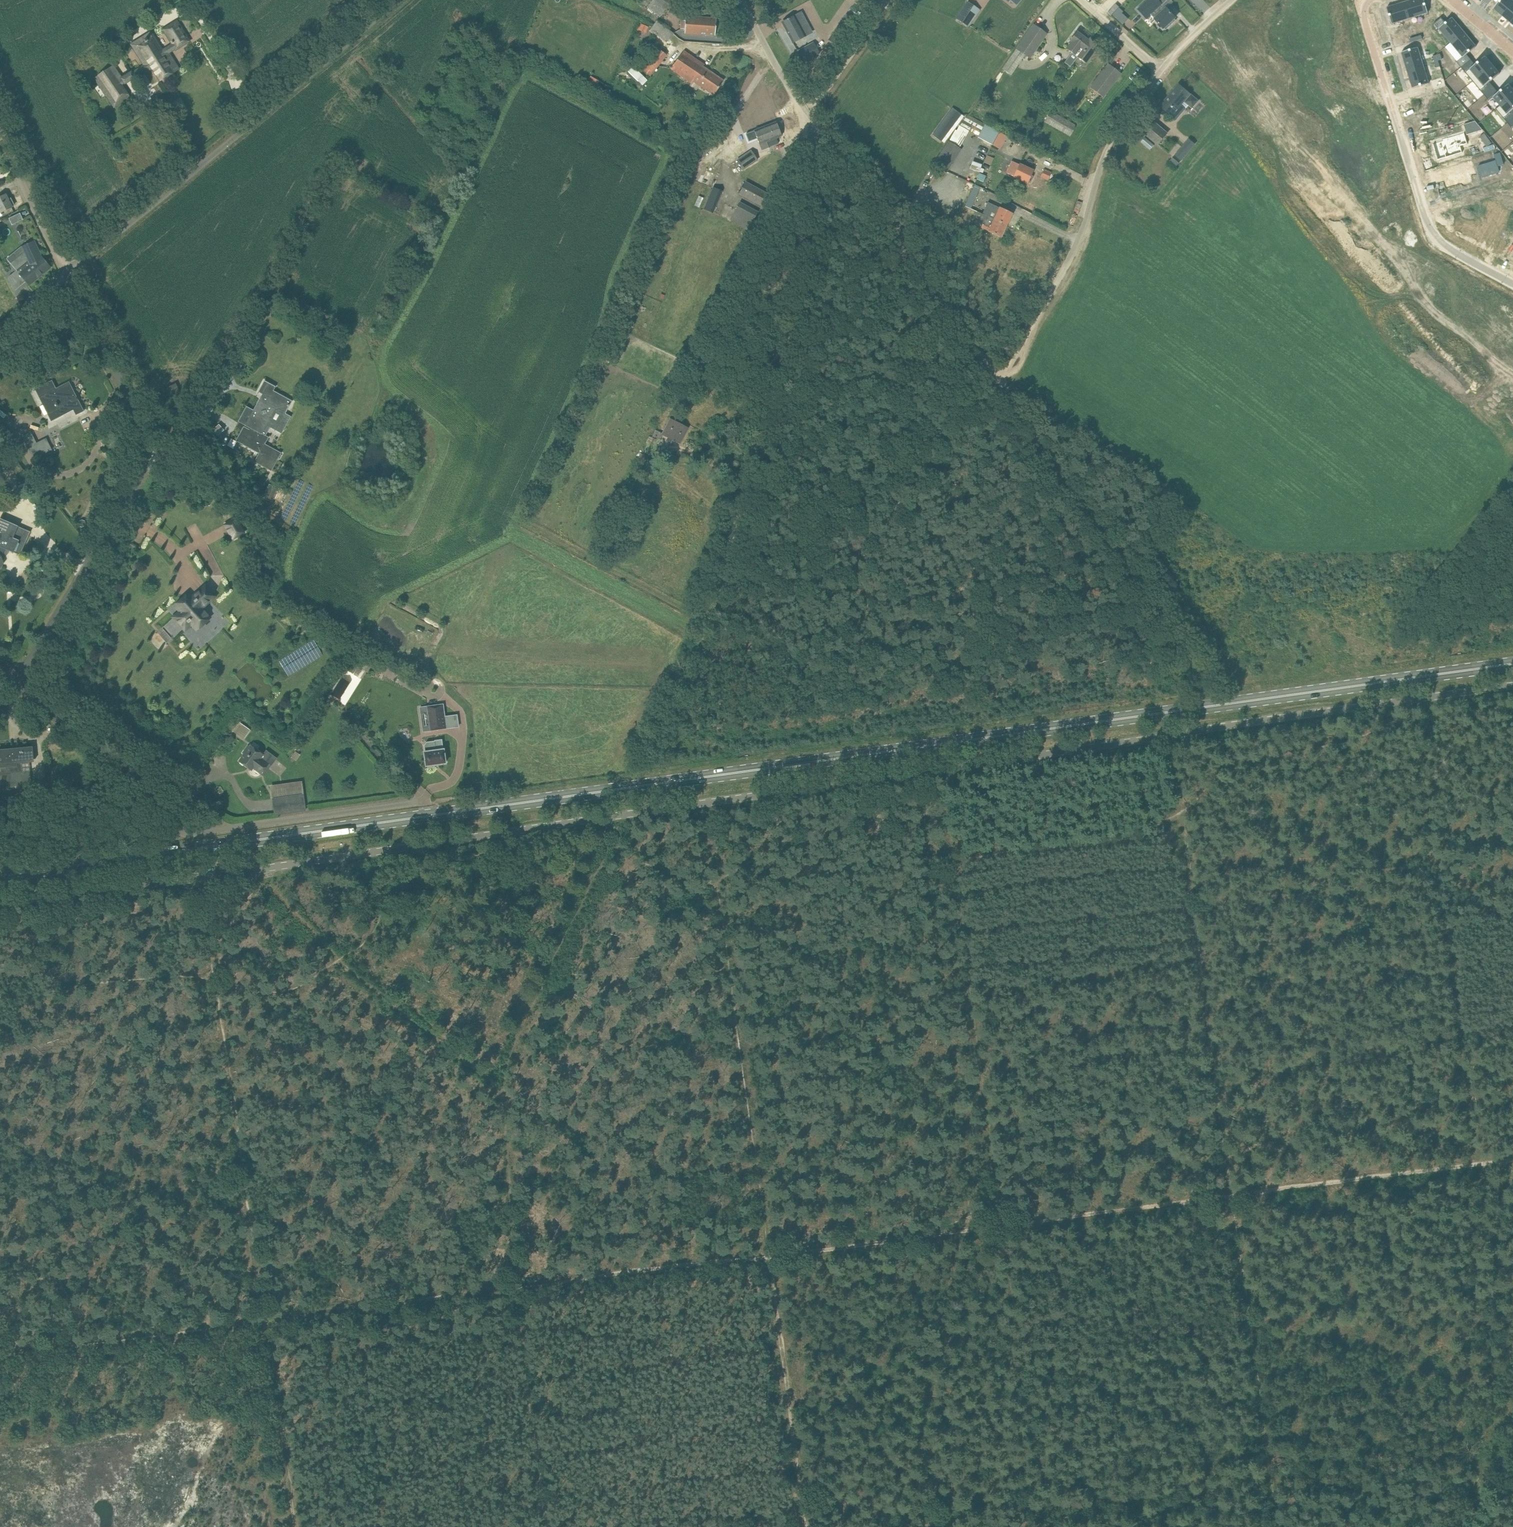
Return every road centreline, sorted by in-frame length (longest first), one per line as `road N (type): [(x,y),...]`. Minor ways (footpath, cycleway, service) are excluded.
road 1 (unclassified): [(0,903),(1512,686)]
road 2 (primary): [(0,875),(1512,666)]
road 3 (track): [(1003,1227),(517,1287)]
road 4 (unclassified): [(16,684),(150,463),(154,443),(69,273)]
road 5 (unclassified): [(69,273),(396,0)]
road 6 (unclassified): [(998,382),(1071,249),(1126,115),(1161,70)]
road 7 (residential): [(1512,284),(1434,243),(1364,0)]
road 8 (unclassified): [(998,382),(813,105)]
road 9 (track): [(1512,1158),(1231,1197)]
road 10 (track): [(265,1321),(0,1356)]
road 11 (track): [(517,1287),(265,1321)]
road 12 (residential): [(188,834),(424,800)]
road 13 (unclassified): [(188,834),(177,830),(158,797),(16,684)]
road 14 (track): [(1231,1197),(1003,1227)]
road 15 (unclassified): [(69,273),(0,136)]
road 16 (unclassified): [(813,105),(794,238)]
road 17 (unclassified): [(813,105),(750,0)]

